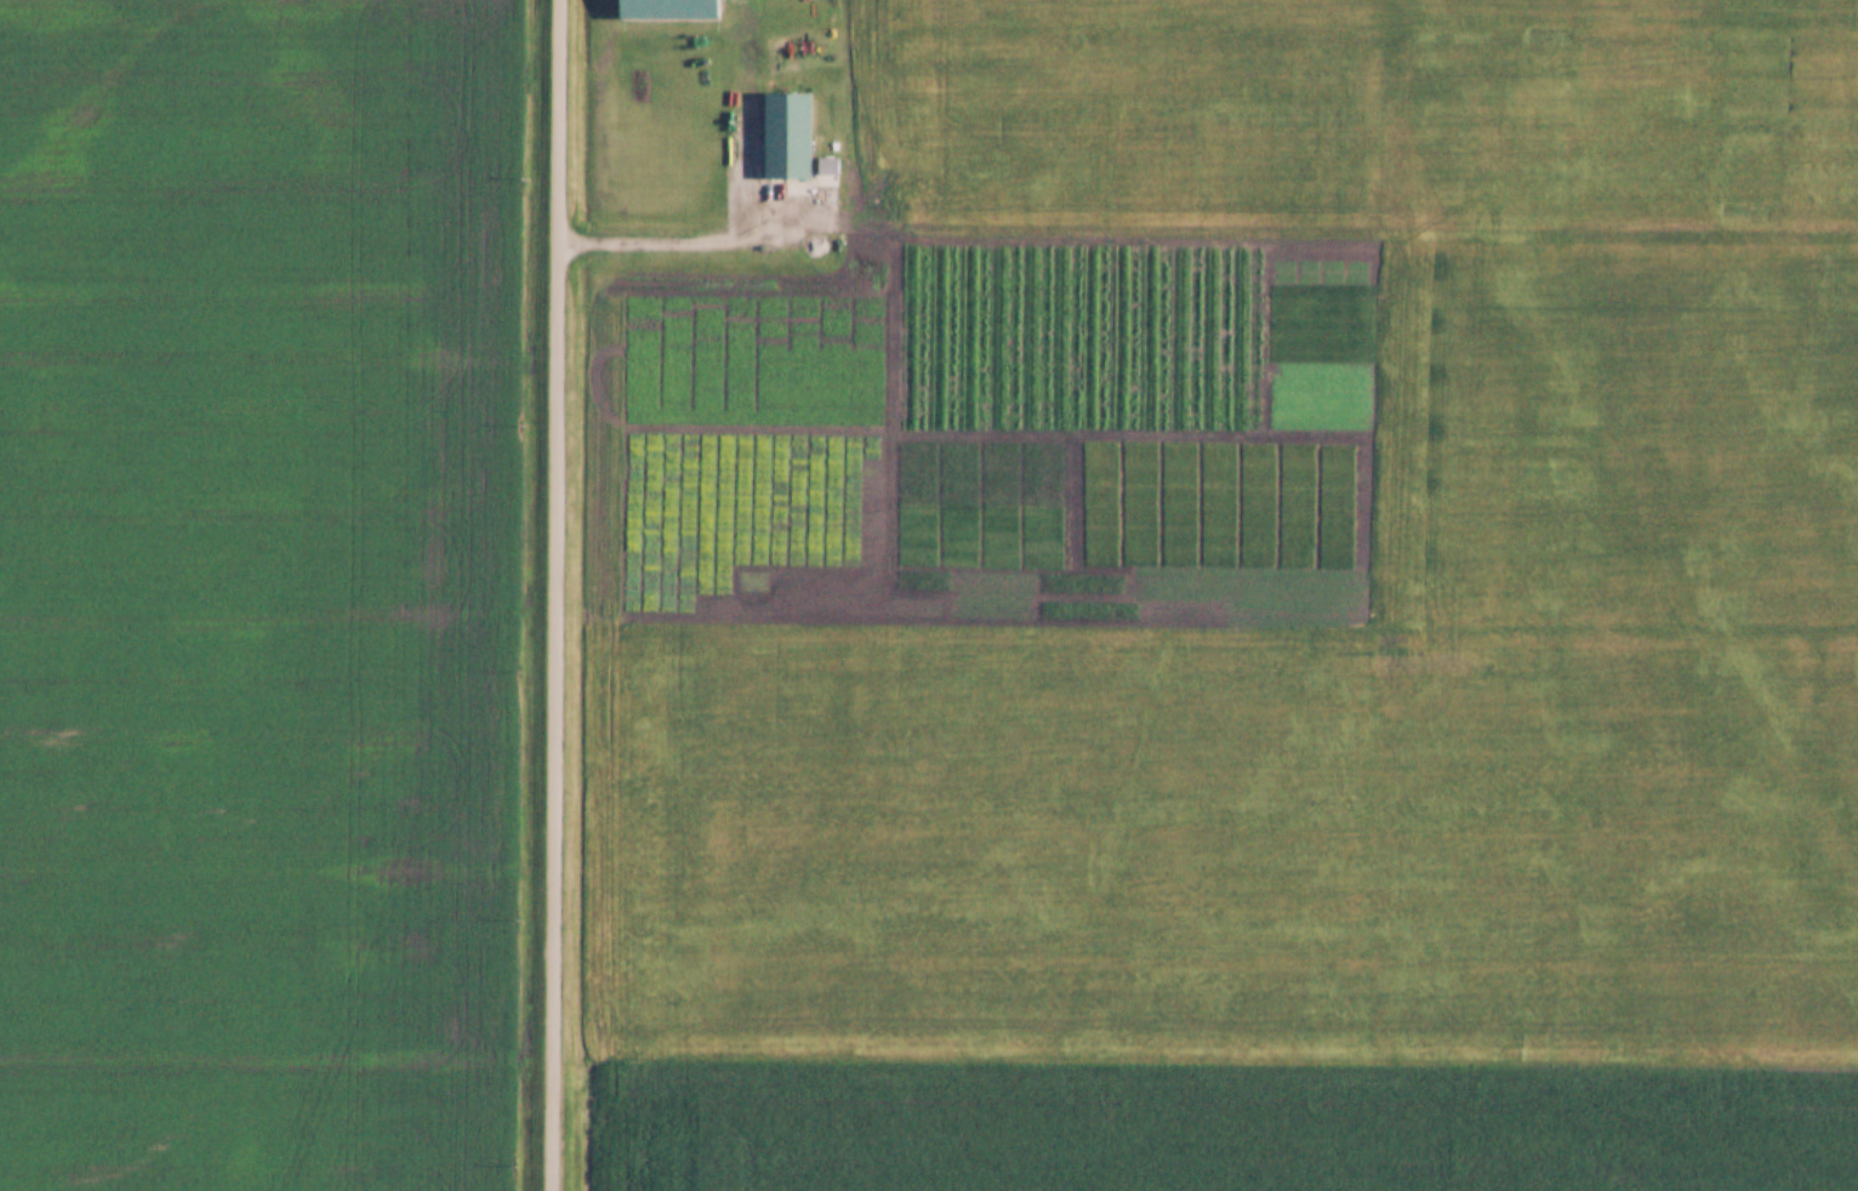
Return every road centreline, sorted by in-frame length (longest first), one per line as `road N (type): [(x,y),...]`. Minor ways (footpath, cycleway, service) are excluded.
road 1 (residential): [(553,1190),(561,0)]

